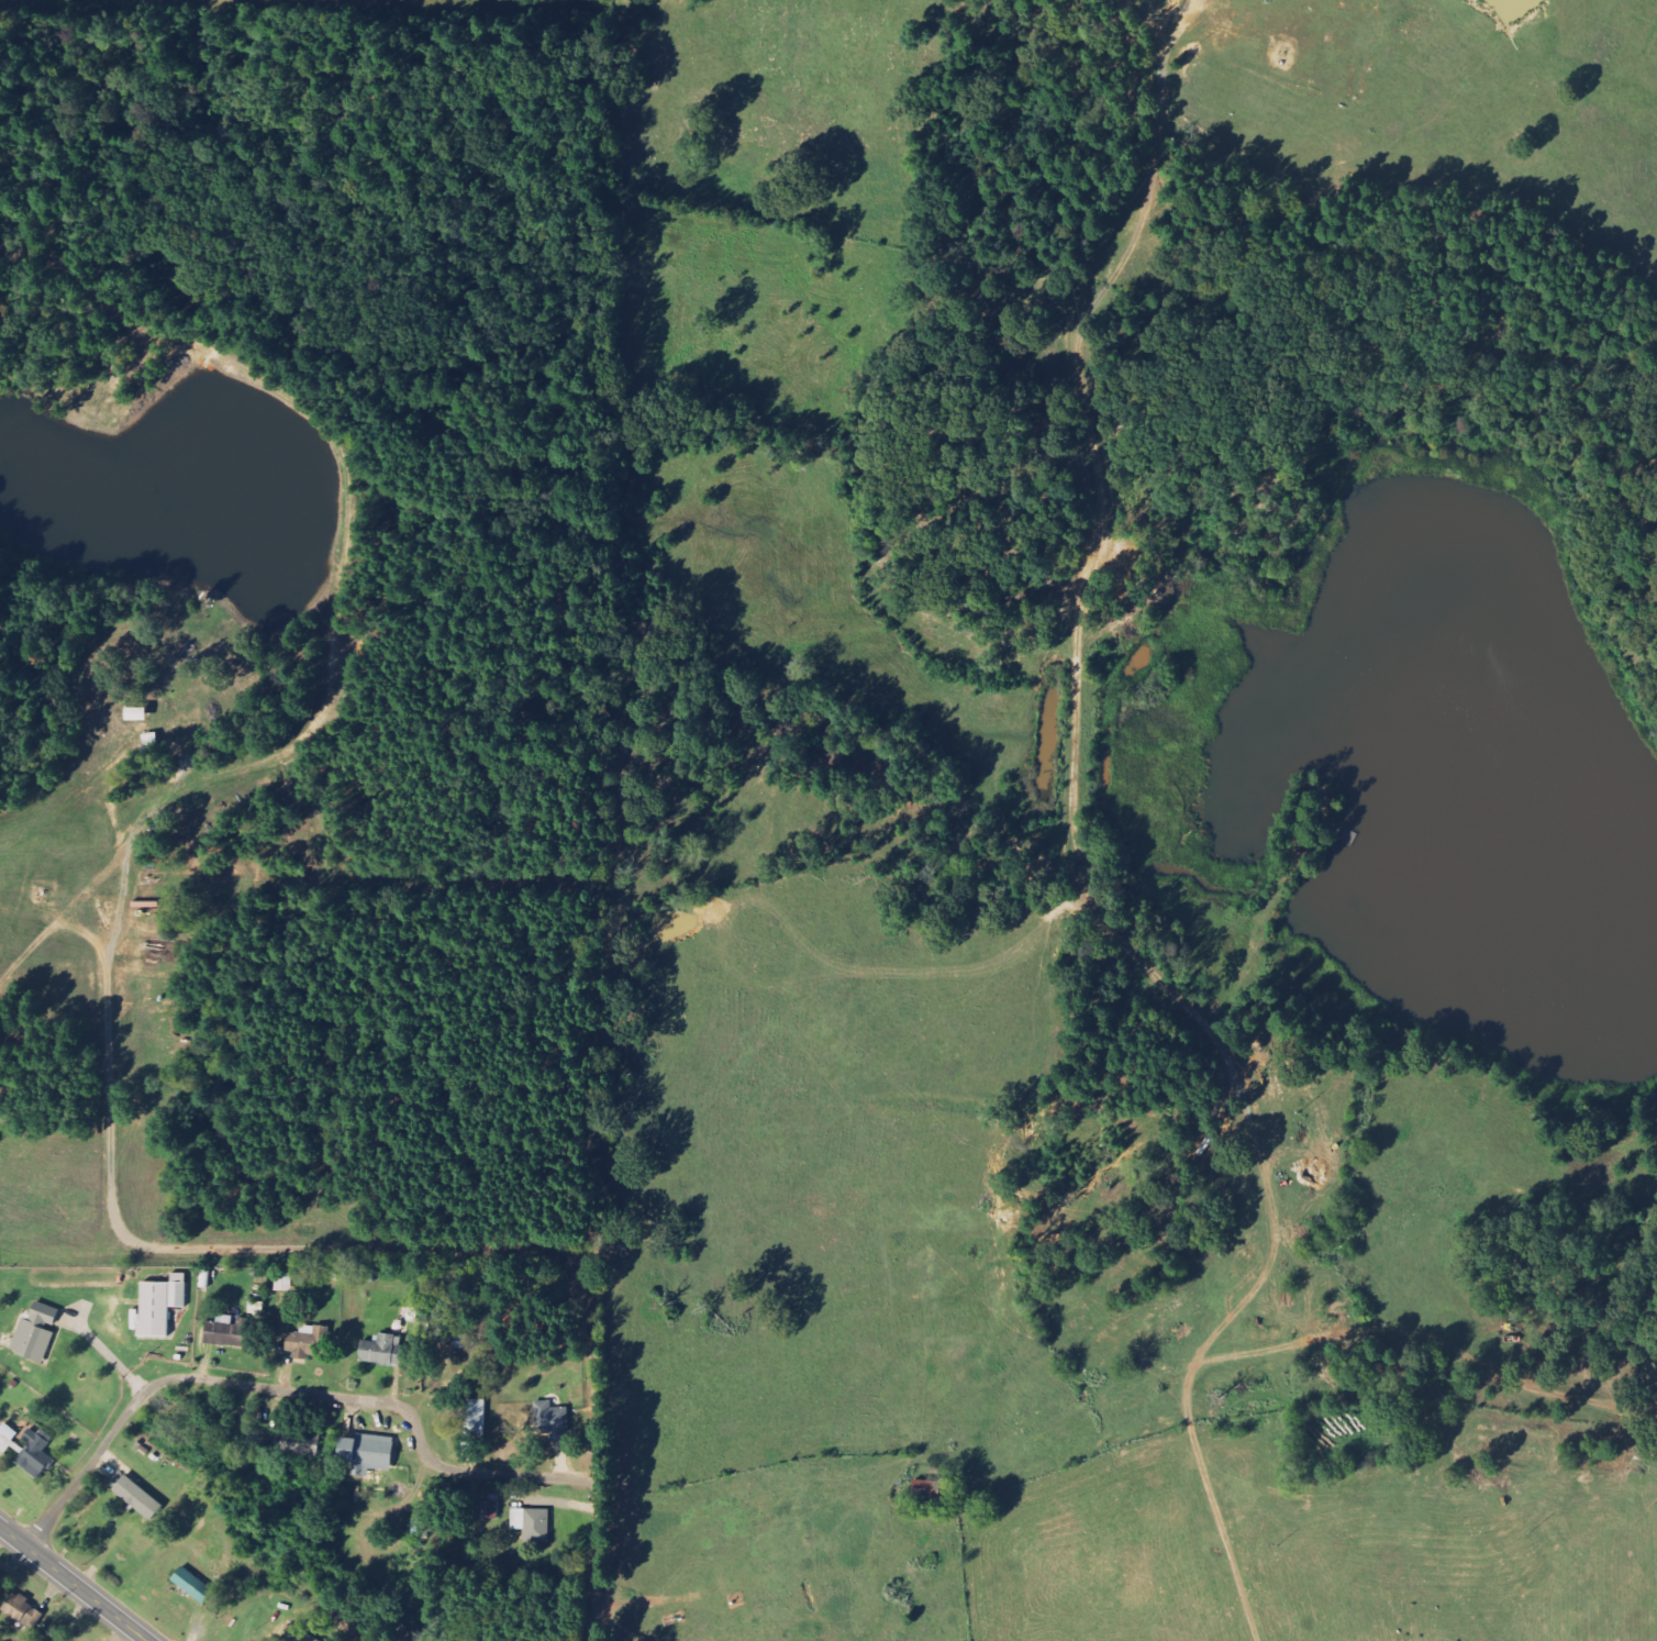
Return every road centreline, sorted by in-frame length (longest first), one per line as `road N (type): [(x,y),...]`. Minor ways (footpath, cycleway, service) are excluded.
road 1 (residential): [(591,1482),(455,1471),(389,1404),(175,1378),(134,1401),(31,1550)]
road 2 (tertiary): [(148,1640),(0,1526)]

